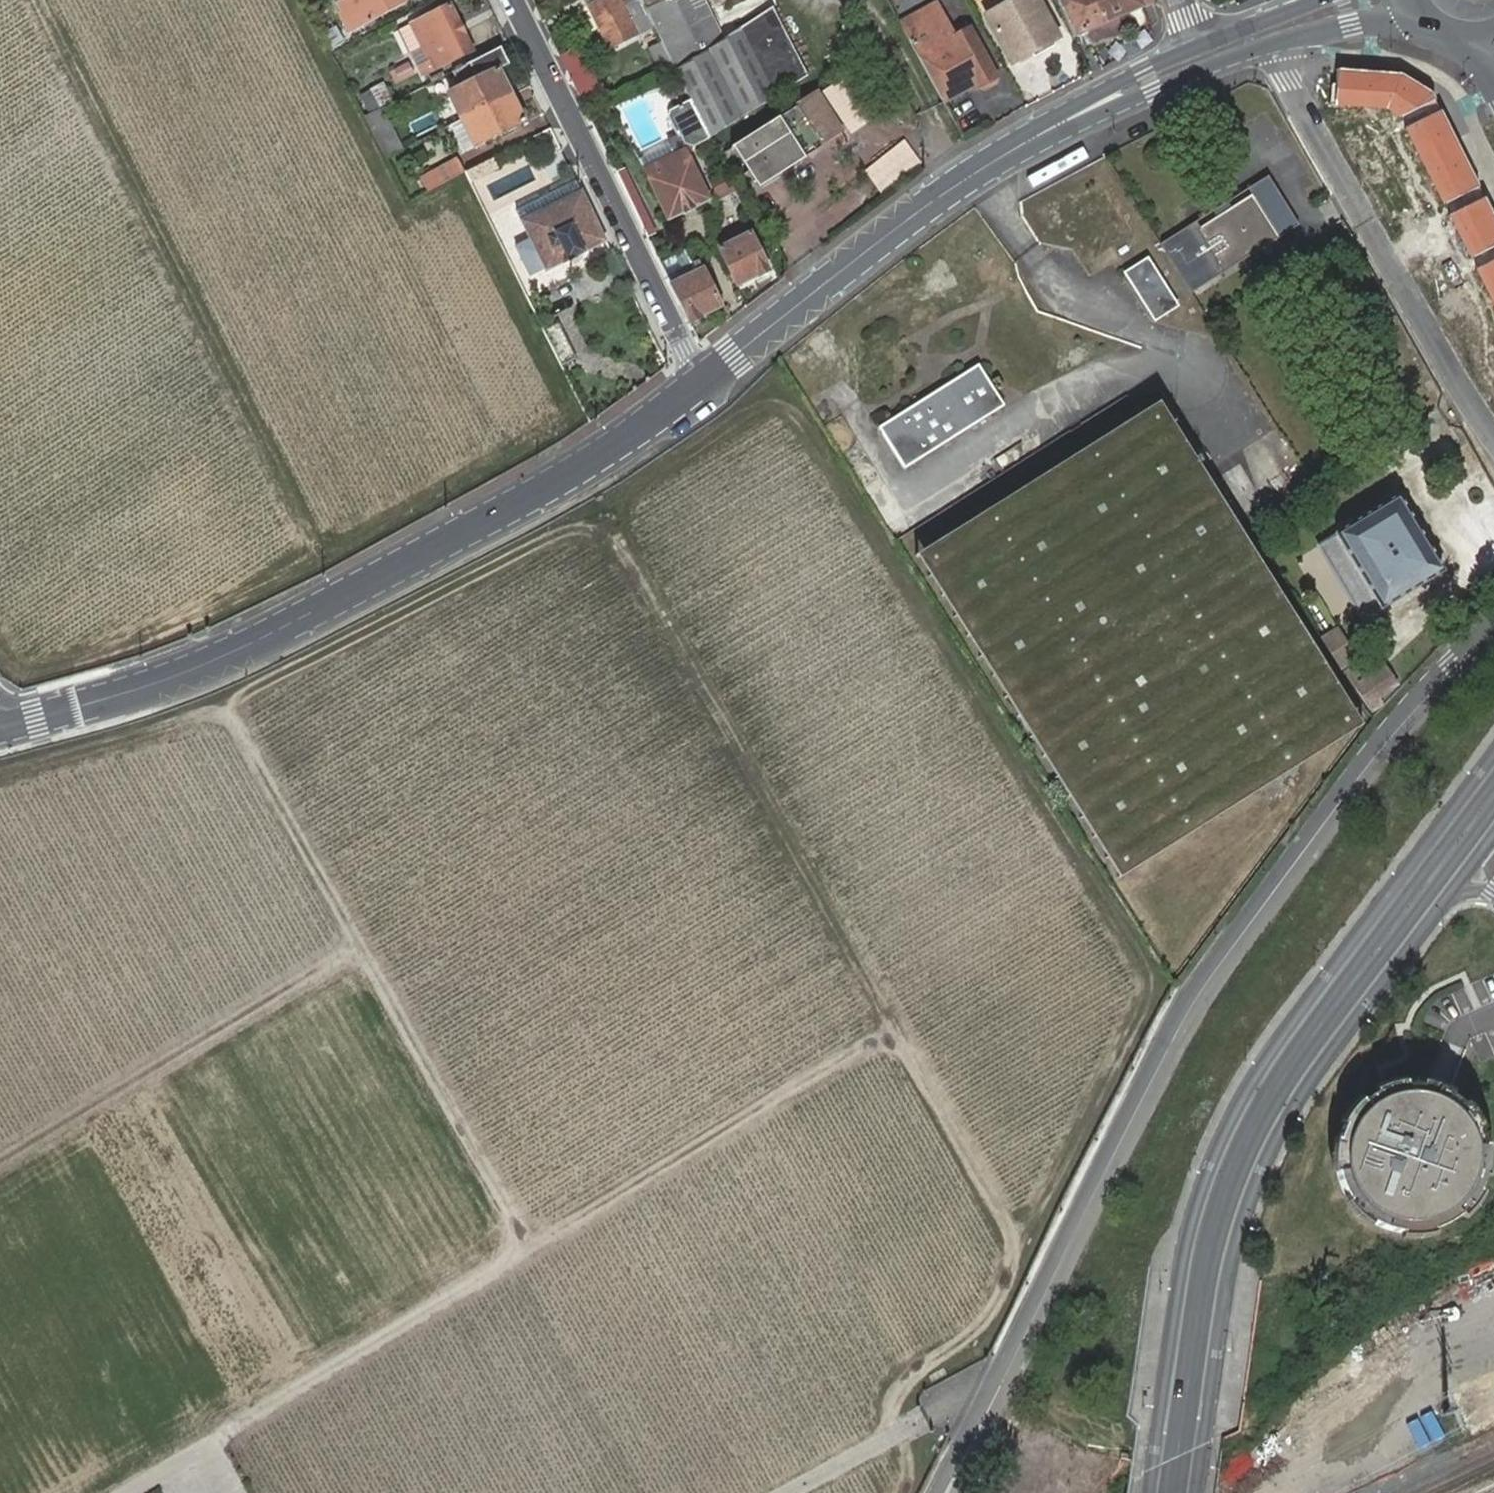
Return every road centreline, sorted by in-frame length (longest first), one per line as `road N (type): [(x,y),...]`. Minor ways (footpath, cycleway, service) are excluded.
road 1 (track): [(898,1492),(913,1464),(896,1435),(894,1399),(912,1366),(987,1317),(1021,1243),(599,510),(778,393),(1150,984)]
road 2 (track): [(35,0),(313,553),(514,443),(513,424),(293,0)]
road 3 (track): [(893,1027),(185,1458)]
road 4 (primary): [(0,728),(143,687),(245,646),(488,519),(706,378)]
road 5 (tertiary): [(1184,1492),(1239,1193),(1267,1115),(1337,1012),(1493,825)]
road 6 (track): [(599,510),(226,704),(0,770)]
road 7 (track): [(226,704),(530,1247)]
road 8 (primary): [(706,378),(921,211),(1063,122)]
road 9 (residential): [(512,0),(706,378)]
road 10 (track): [(0,1160),(360,943)]
road 11 (primary): [(1063,122),(1316,32),(1369,22),(1436,28)]
road 12 (track): [(313,553),(140,637),(48,666),(23,669),(0,646)]
road 13 (track): [(1150,984),(1021,1243)]
road 14 (primary): [(1200,46),(1144,70),(1063,122)]
road 15 (primary): [(1321,0),(1200,46)]

